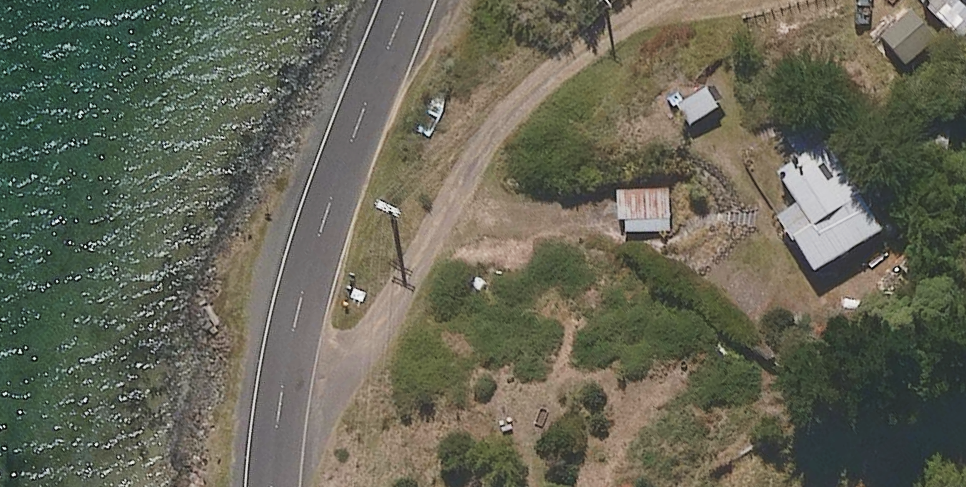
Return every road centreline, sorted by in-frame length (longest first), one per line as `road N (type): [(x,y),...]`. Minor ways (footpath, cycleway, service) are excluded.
road 1 (residential): [(283,384),(361,339),(386,311),(501,117),(538,70),(649,0)]
road 2 (secondary): [(407,0),(298,306),(283,384)]

